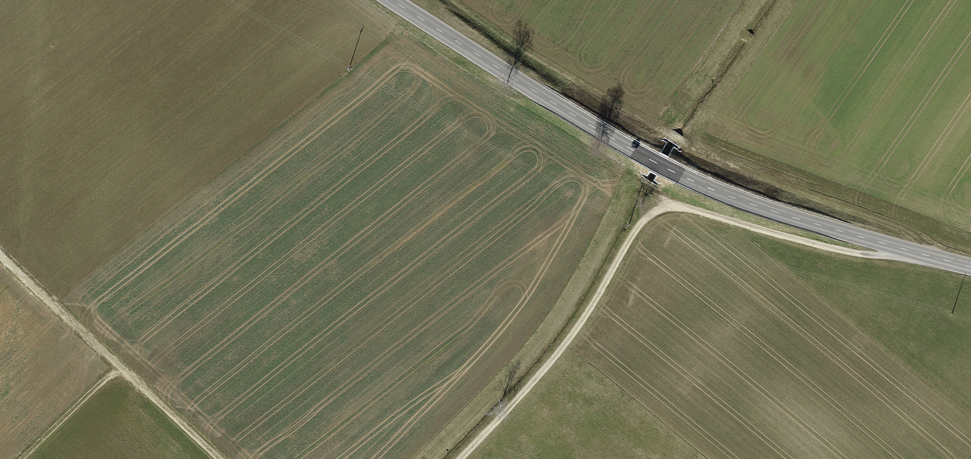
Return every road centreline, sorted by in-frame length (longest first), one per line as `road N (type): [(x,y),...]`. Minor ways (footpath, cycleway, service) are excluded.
road 1 (primary): [(970,267),(781,214),(687,178),(393,0)]
road 2 (track): [(461,458),(562,346),(644,219),(659,210),(705,212),(858,253),(904,250)]
road 3 (track): [(453,0),(686,144),(909,231),(937,258)]
road 4 (track): [(119,366),(0,257)]
road 5 (track): [(119,366),(219,458)]
road 6 (track): [(22,458),(119,366)]

